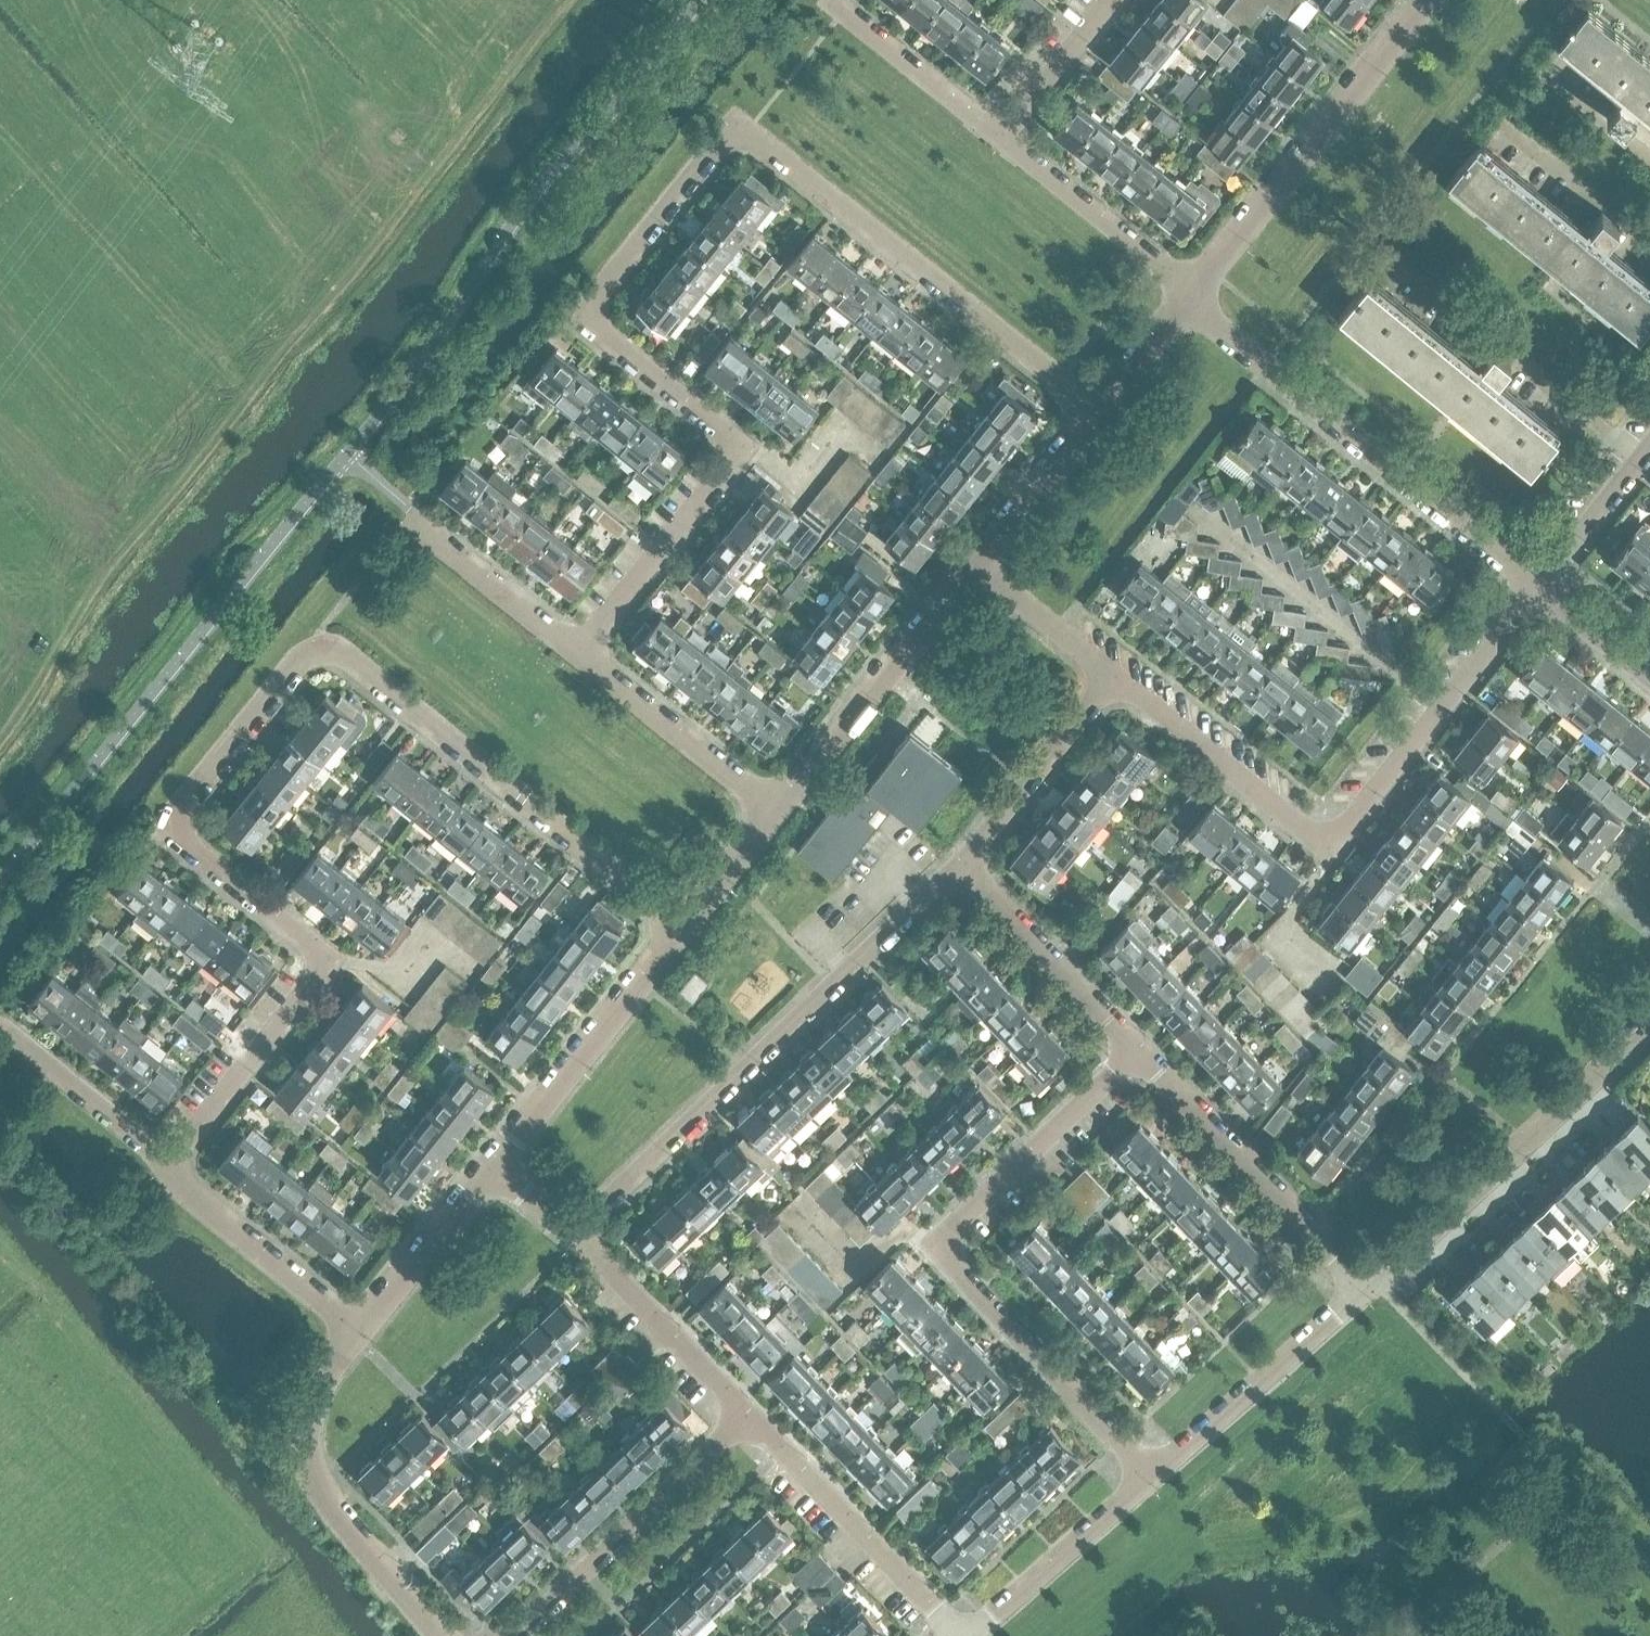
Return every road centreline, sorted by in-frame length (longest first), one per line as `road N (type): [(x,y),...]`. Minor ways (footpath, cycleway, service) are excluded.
road 1 (residential): [(168,1170),(330,963),(182,835),(178,820),(182,805),(296,661),(321,648),(354,658),(685,924)]
road 2 (residential): [(582,655),(744,450),(601,330),(592,300),(722,137),(750,138),(1100,410)]
road 3 (track): [(0,744),(25,718),(82,599),(455,130)]
road 4 (residential): [(1158,1471),(951,1258),(944,1242),(1140,1050)]
road 5 (residential): [(572,1230),(961,864)]
road 6 (residential): [(1544,585),(1186,302)]
road 7 (residential): [(1365,1285),(1649,1018)]
road 8 (residential): [(1193,293),(1426,0)]
road 9 (residential): [(449,1635),(319,1483),(307,1453),(308,1415),(329,1368),(358,1332)]
road 10 (residential): [(1328,838),(1357,823),(1544,585)]
road 11 (residential): [(508,1635),(752,1418)]
road 12 (residential): [(1365,1285),(1140,1050)]
road 13 (residential): [(775,810),(976,563)]
road 14 (residential): [(491,1169),(685,924)]
road 15 (residential): [(961,1635),(752,1418)]
road 16 (residential): [(1158,1471),(1365,1285)]
road 17 (residential): [(1328,838),(1296,821),(1118,680)]
road 18 (residential): [(752,1418),(572,1230)]
road 19 (residential): [(1140,1050),(961,864)]
road 20 (residential): [(358,1332),(183,1193),(168,1170)]
road 21 (residential): [(775,810),(582,655)]
road 22 (residential): [(973,1635),(1158,1471)]
road 23 (residential): [(1193,293),(1003,135)]
road 24 (residential): [(961,864),(1118,680)]
road 25 (residential): [(582,655),(406,513)]
road 26 (residential): [(168,1170),(140,1138),(0,1025)]
road 27 (residential): [(358,1332),(491,1169)]
road 28 (residential): [(1003,135),(846,12)]
road 29 (residential): [(976,563),(1100,410)]
road 30 (residential): [(1118,680),(976,563)]
road 31 (residential): [(1003,135),(1113,0)]
road 32 (residential): [(1544,585),(1649,451)]
road 33 (track): [(455,130),(559,0)]
road 34 (residential): [(685,924),(775,810)]
road 35 (track): [(455,130),(398,0)]
road 36 (residential): [(1100,410),(1186,302)]
road 37 (residential): [(1649,673),(1544,585)]

